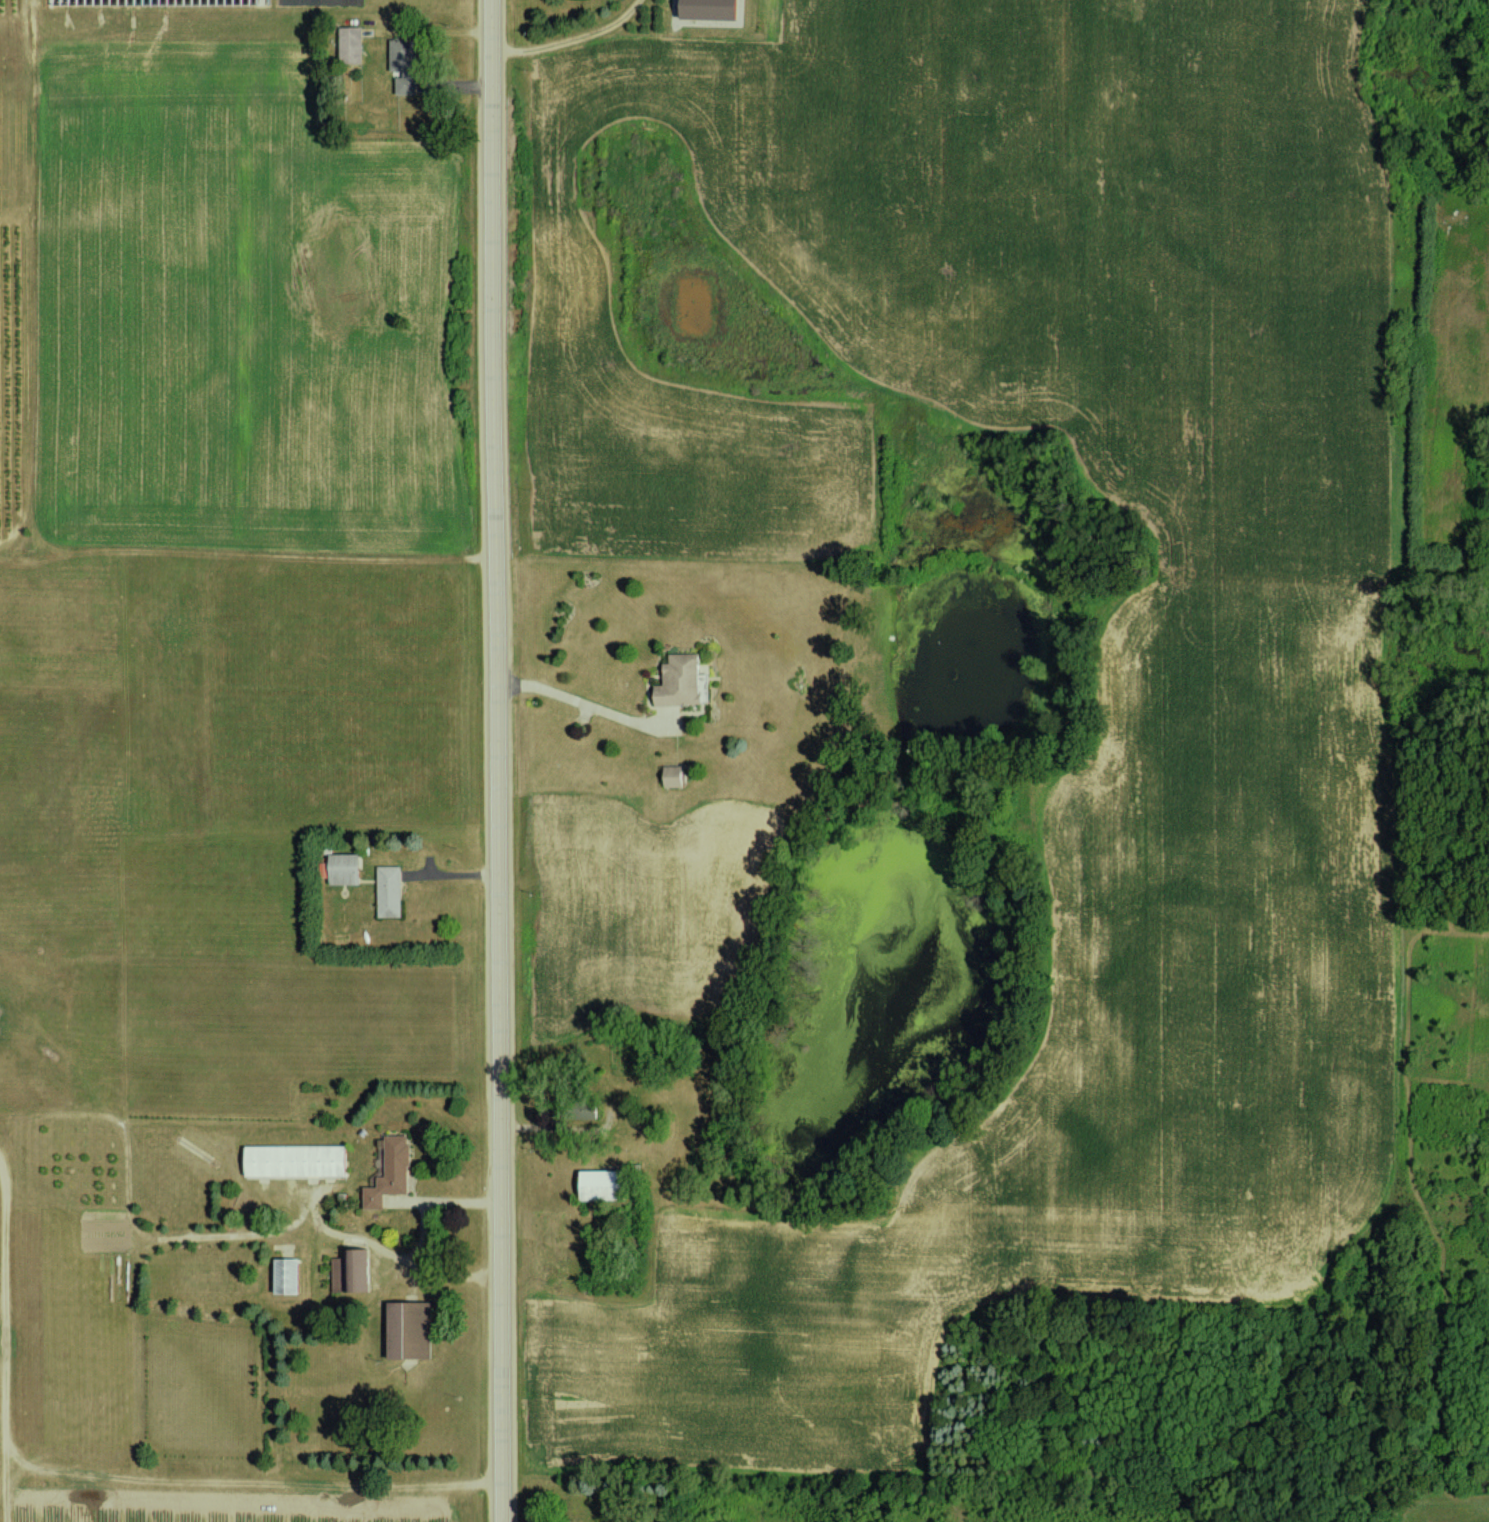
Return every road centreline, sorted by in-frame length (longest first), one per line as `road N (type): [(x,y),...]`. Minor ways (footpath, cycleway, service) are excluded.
road 1 (secondary): [(502,1521),(493,0)]
road 2 (track): [(0,548),(35,505),(30,0)]

